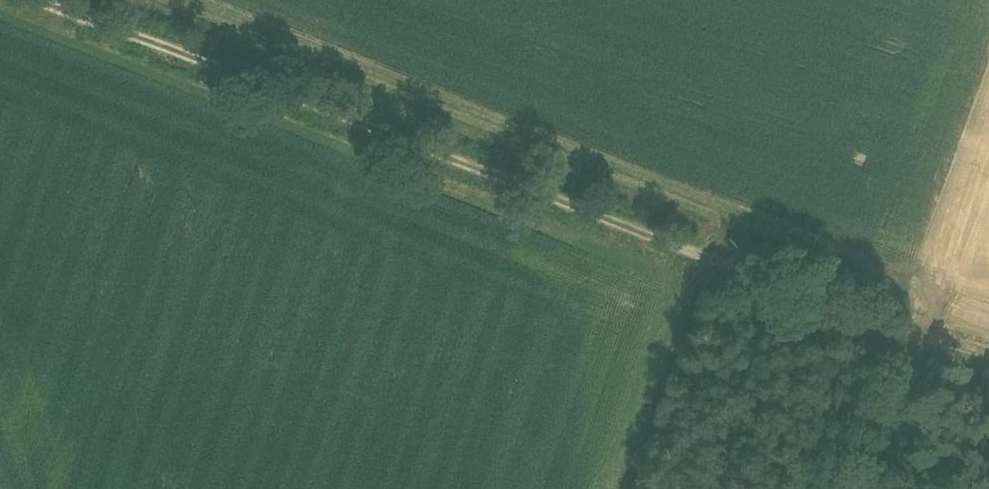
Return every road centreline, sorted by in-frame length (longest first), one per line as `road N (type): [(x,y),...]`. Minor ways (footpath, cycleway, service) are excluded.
road 1 (track): [(73,0),(715,246),(811,291),(988,345)]

